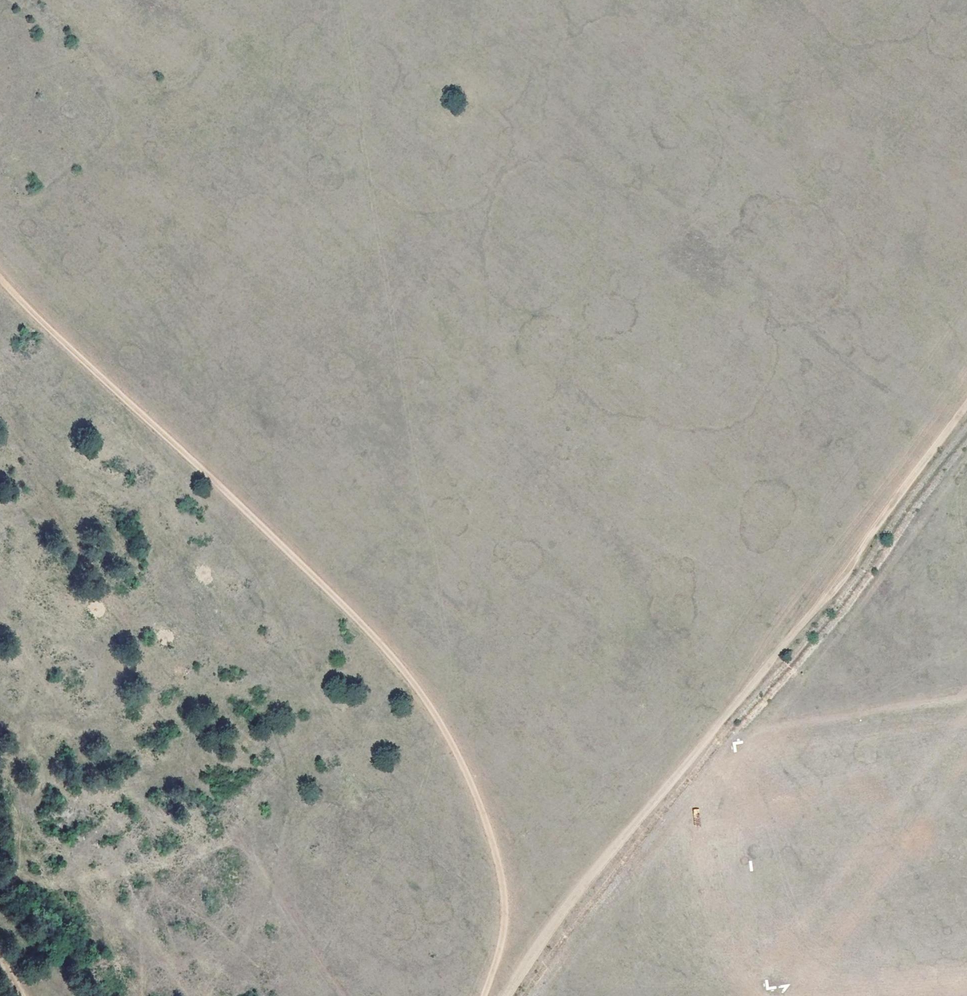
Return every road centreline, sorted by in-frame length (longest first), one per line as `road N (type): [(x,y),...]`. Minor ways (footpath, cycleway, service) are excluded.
road 1 (track): [(0,272),(361,622),(418,689),(478,799),(502,883),(502,932),(483,995)]
road 2 (track): [(506,995),(609,854),(842,582),(966,404)]

